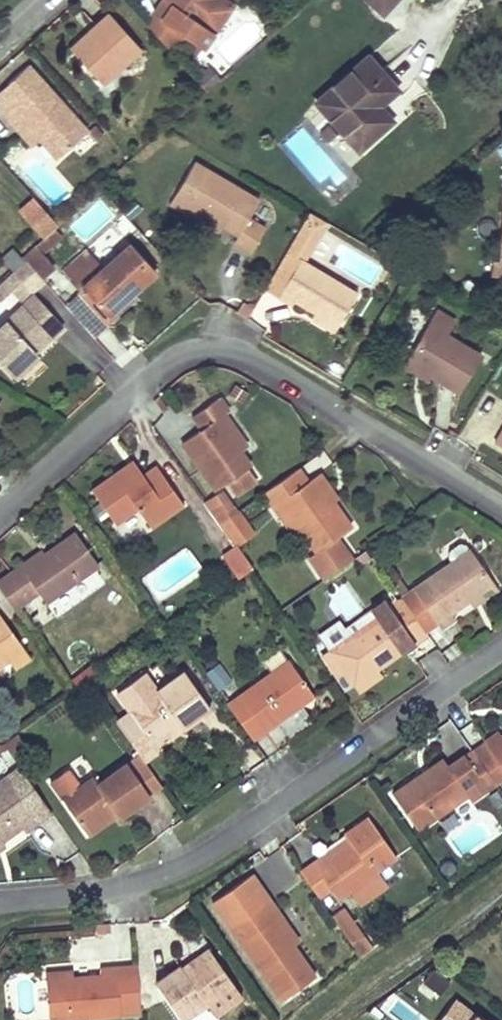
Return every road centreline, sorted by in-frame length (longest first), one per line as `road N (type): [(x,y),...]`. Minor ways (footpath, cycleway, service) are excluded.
road 1 (residential): [(501,513),(213,334),(0,517)]
road 2 (residential): [(0,908),(96,897),(208,856),(501,647)]

